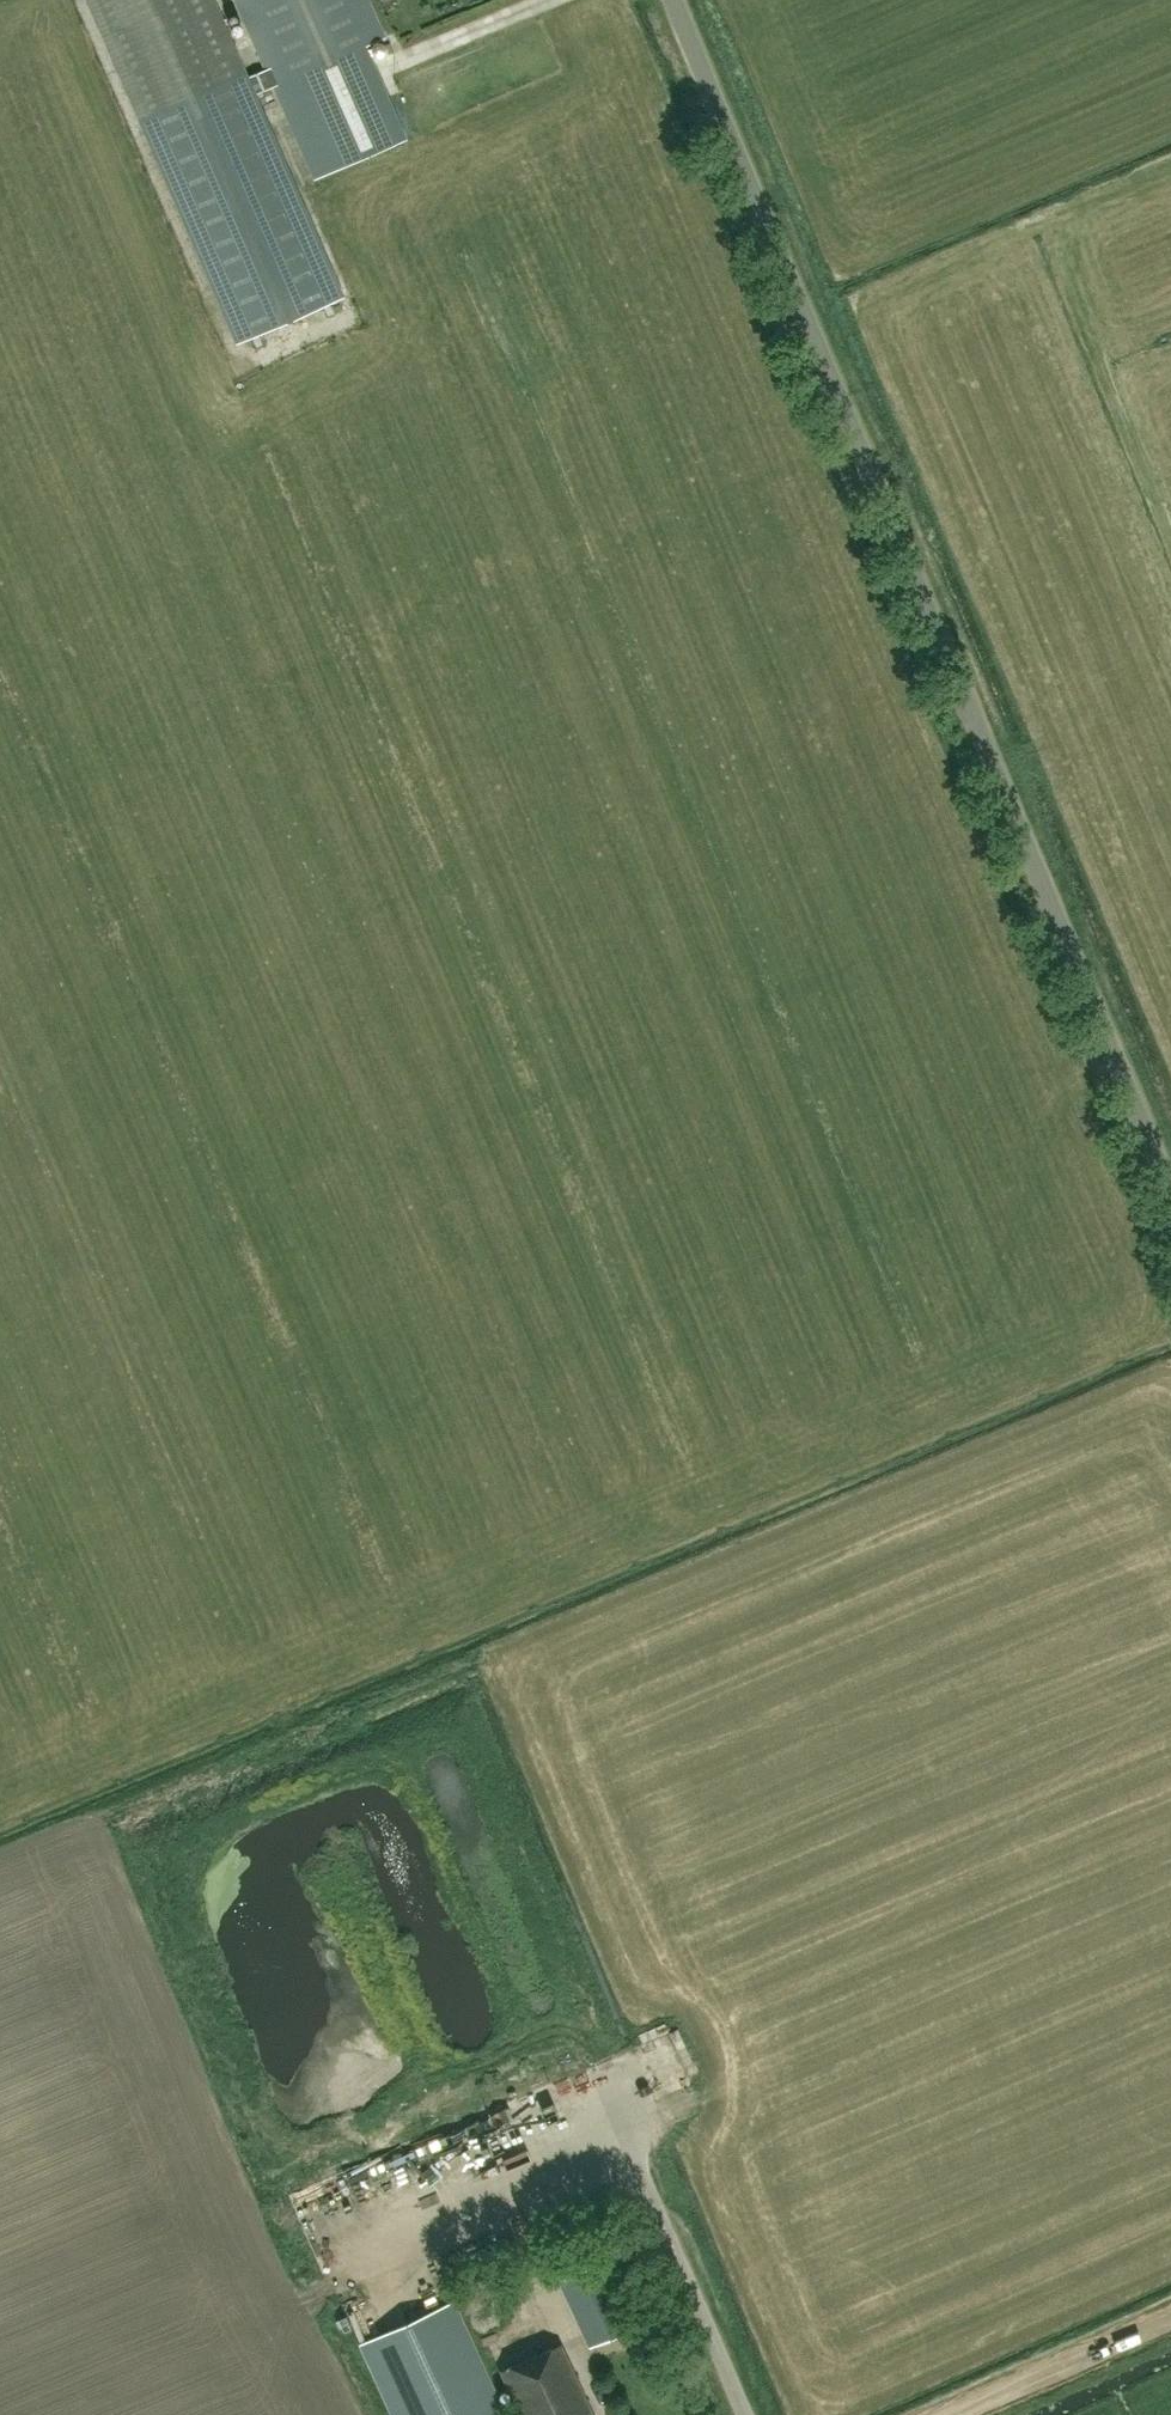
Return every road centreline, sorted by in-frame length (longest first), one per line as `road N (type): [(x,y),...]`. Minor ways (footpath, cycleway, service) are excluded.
road 1 (unclassified): [(1170,1182),(677,0)]
road 2 (unclassified): [(952,2414),(1170,2317)]

